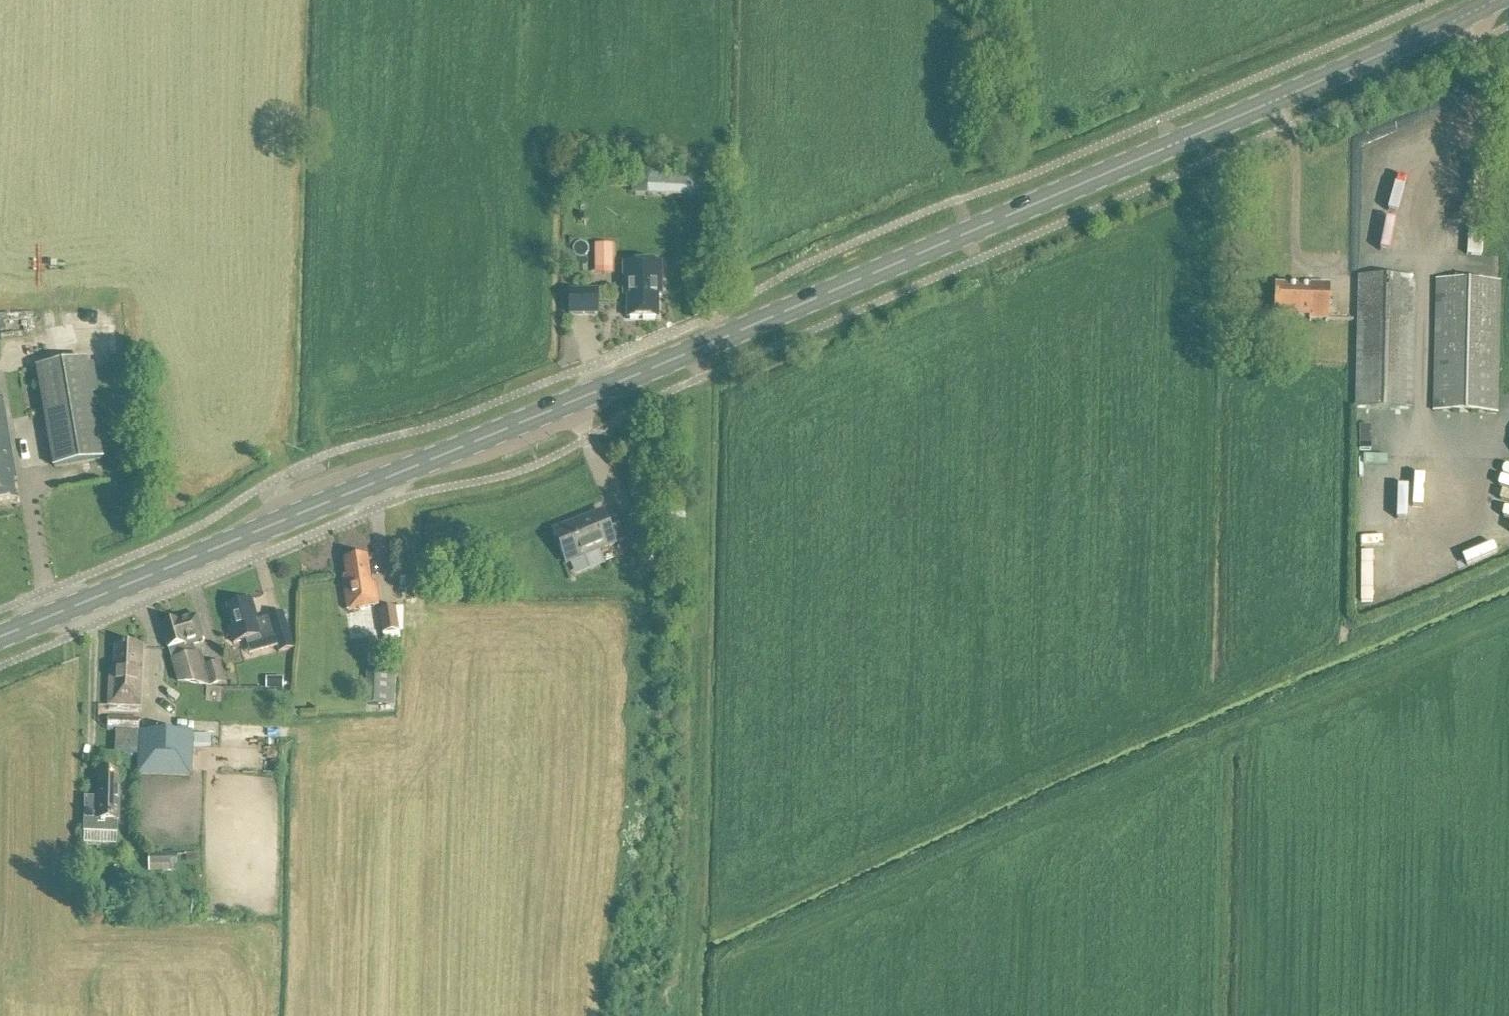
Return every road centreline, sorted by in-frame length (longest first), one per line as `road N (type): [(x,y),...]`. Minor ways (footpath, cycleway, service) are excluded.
road 1 (primary): [(0,638),(741,334),(1499,0)]

